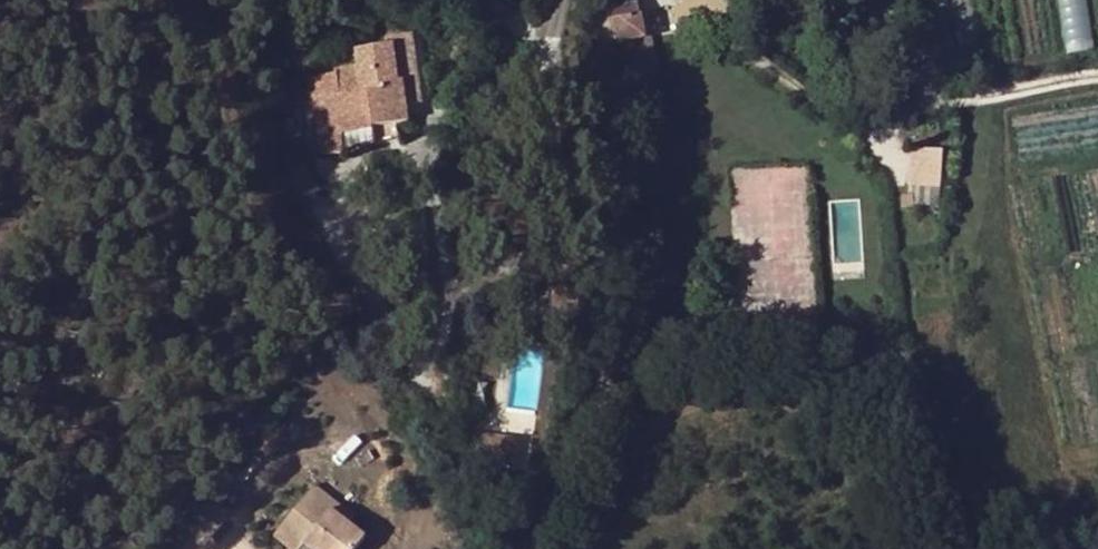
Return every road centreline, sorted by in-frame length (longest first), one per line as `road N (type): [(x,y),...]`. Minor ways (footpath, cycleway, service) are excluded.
road 1 (residential): [(600,0),(613,111),(605,388),(590,450),(567,493),(520,548)]

